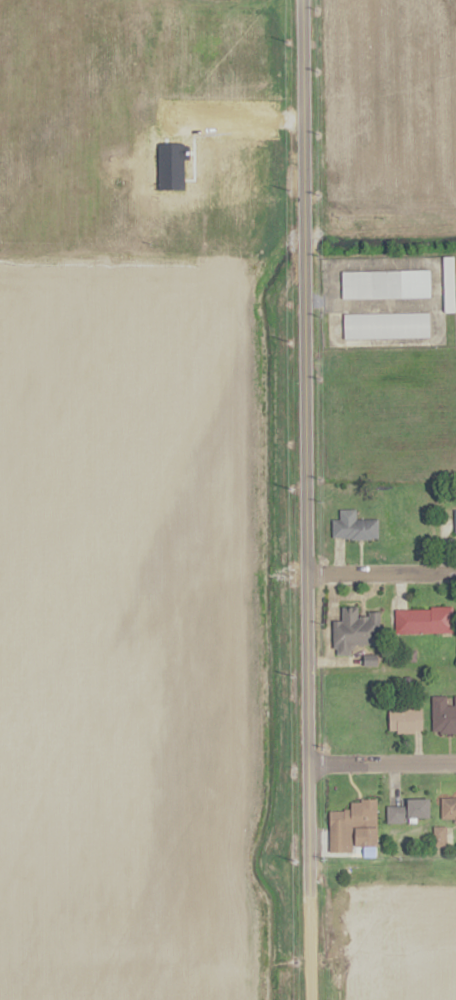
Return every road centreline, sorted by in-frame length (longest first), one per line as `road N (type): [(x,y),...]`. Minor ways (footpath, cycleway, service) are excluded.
road 1 (residential): [(303,999),(298,0)]
road 2 (residential): [(455,570),(298,570)]
road 3 (residential): [(300,762),(455,762)]

